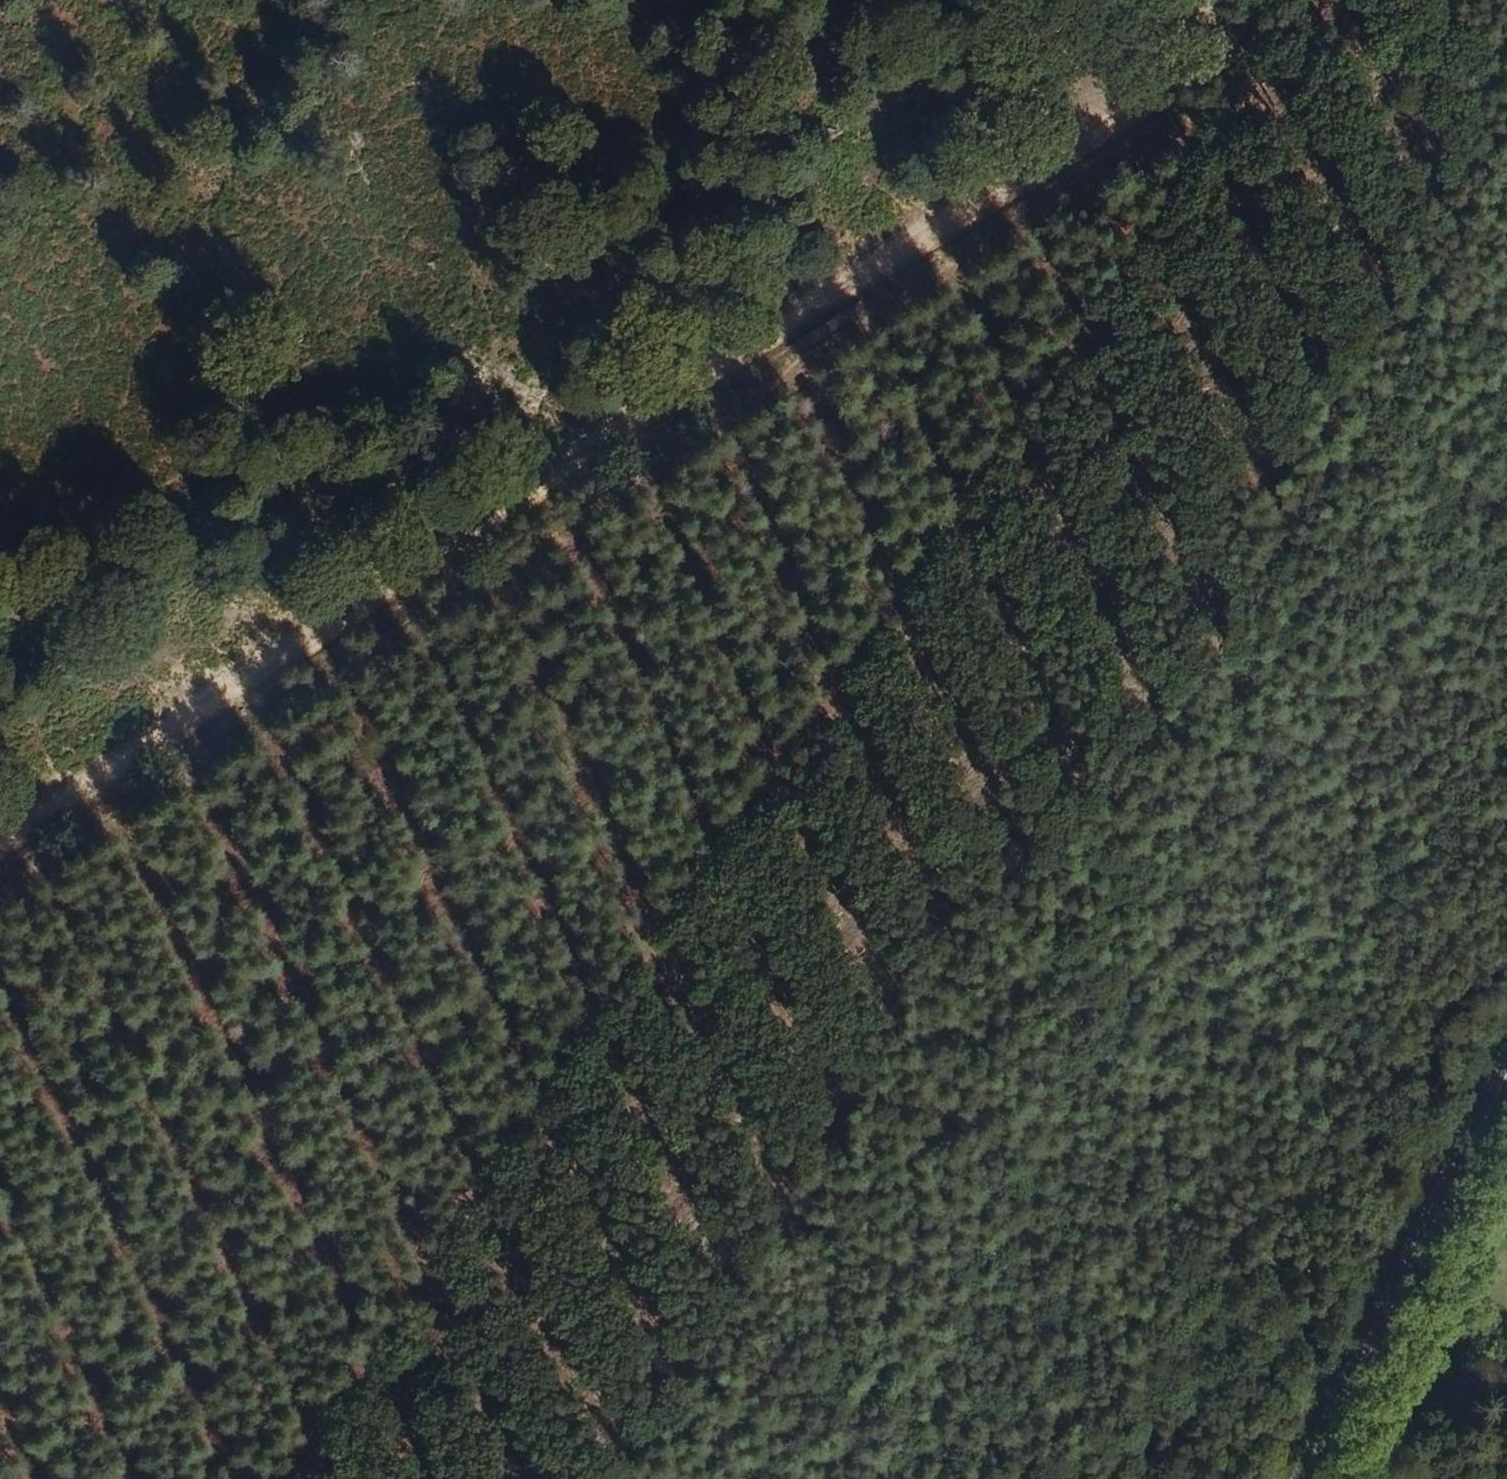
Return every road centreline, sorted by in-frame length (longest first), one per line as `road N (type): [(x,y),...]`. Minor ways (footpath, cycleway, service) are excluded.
road 1 (track): [(1228,77),(0,842)]
road 2 (primary): [(1302,1478),(1506,1063)]

